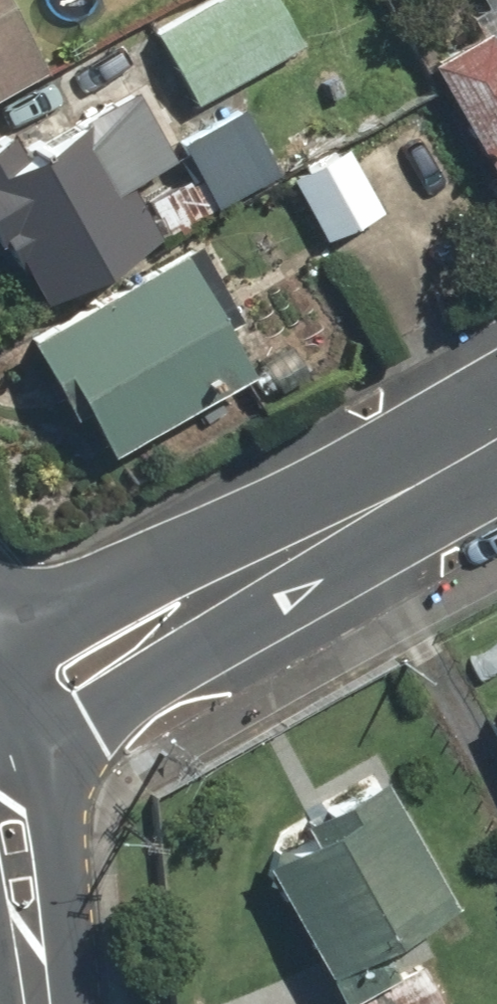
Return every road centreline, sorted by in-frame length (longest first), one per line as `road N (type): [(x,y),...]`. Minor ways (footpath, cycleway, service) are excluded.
road 1 (tertiary): [(329,532),(0,753)]
road 2 (tertiary): [(0,646),(329,532)]
road 3 (tertiary): [(22,1003),(0,791)]
road 4 (tertiary): [(496,435),(329,532)]

